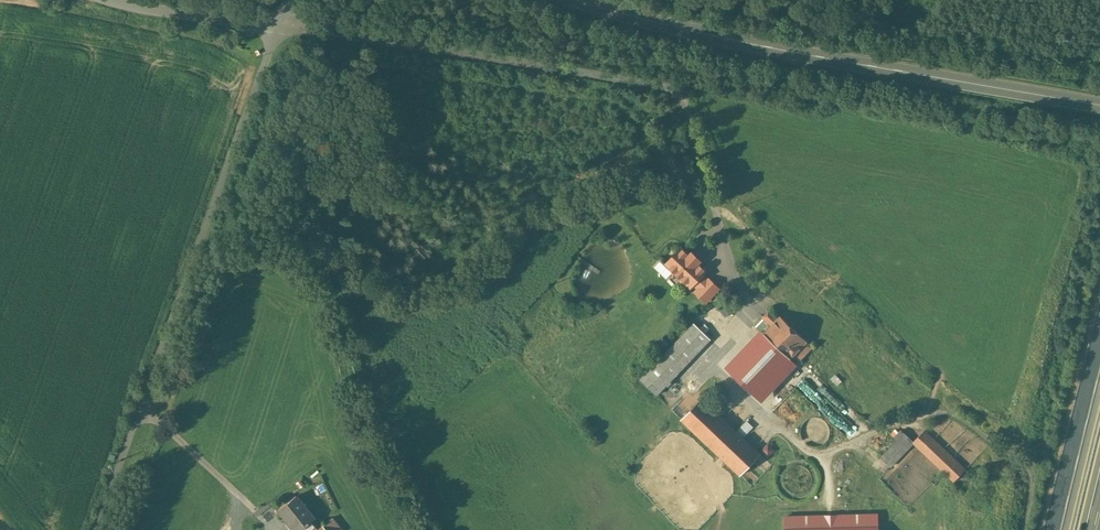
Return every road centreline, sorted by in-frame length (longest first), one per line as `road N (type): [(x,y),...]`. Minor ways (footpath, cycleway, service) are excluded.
road 1 (unclassified): [(281,27),(96,529)]
road 2 (tertiary): [(581,0),(724,38),(1099,103)]
road 3 (unclassified): [(281,27),(113,0)]
road 4 (motorway): [(1099,371),(1060,529)]

